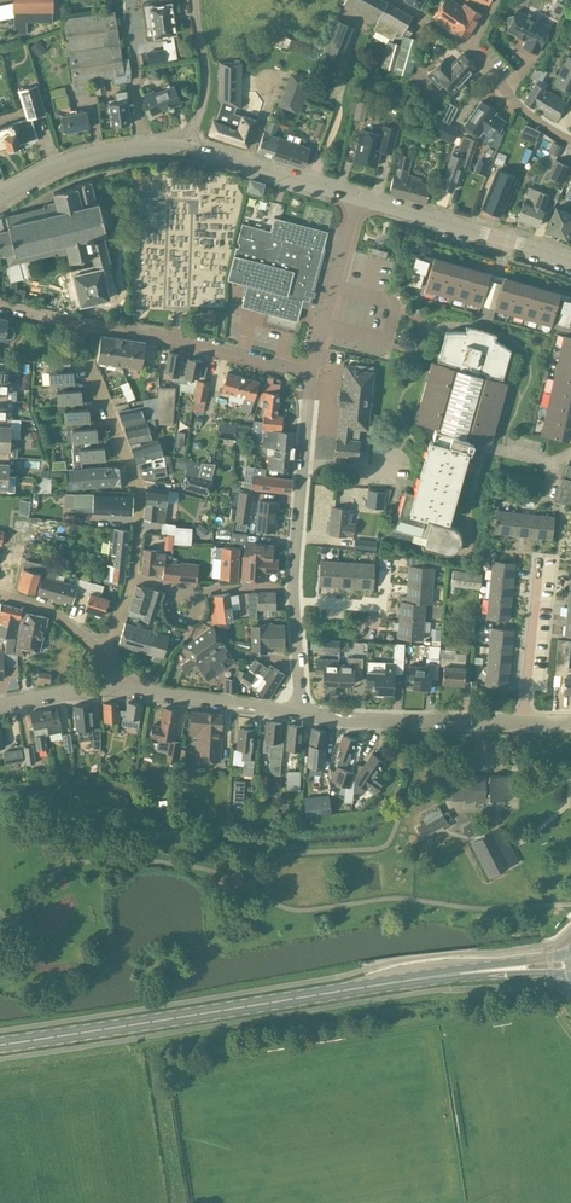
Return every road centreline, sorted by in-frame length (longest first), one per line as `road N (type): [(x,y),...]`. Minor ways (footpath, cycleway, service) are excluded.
road 1 (primary): [(0,1045),(472,972)]
road 2 (residential): [(76,323),(141,488),(132,577)]
road 3 (residential): [(312,371),(76,323)]
road 4 (residential): [(523,722),(357,721),(299,713)]
road 5 (tertiary): [(570,259),(357,197)]
road 6 (residential): [(294,586),(312,371)]
road 7 (tertiary): [(0,196),(68,161),(189,140)]
road 8 (residential): [(299,713),(105,689)]
road 9 (residential): [(312,371),(357,197)]
road 10 (tertiary): [(357,197),(189,140)]
road 11 (residential): [(523,722),(540,554)]
road 12 (residential): [(132,577),(183,592),(294,586)]
road 13 (unclassified): [(189,140),(205,76),(195,0)]
road 14 (residential): [(570,141),(514,103),(472,50)]
road 15 (residential): [(294,601),(380,607),(383,564)]

